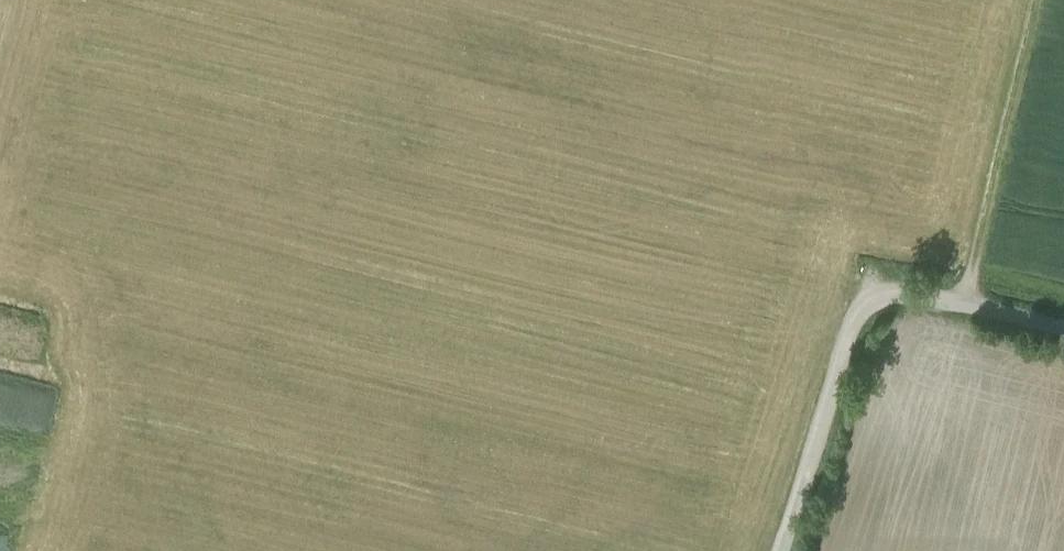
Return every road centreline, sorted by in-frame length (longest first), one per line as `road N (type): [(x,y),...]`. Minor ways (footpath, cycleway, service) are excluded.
road 1 (track): [(1063,315),(877,274),(786,550)]
road 2 (track): [(964,292),(1049,0)]

